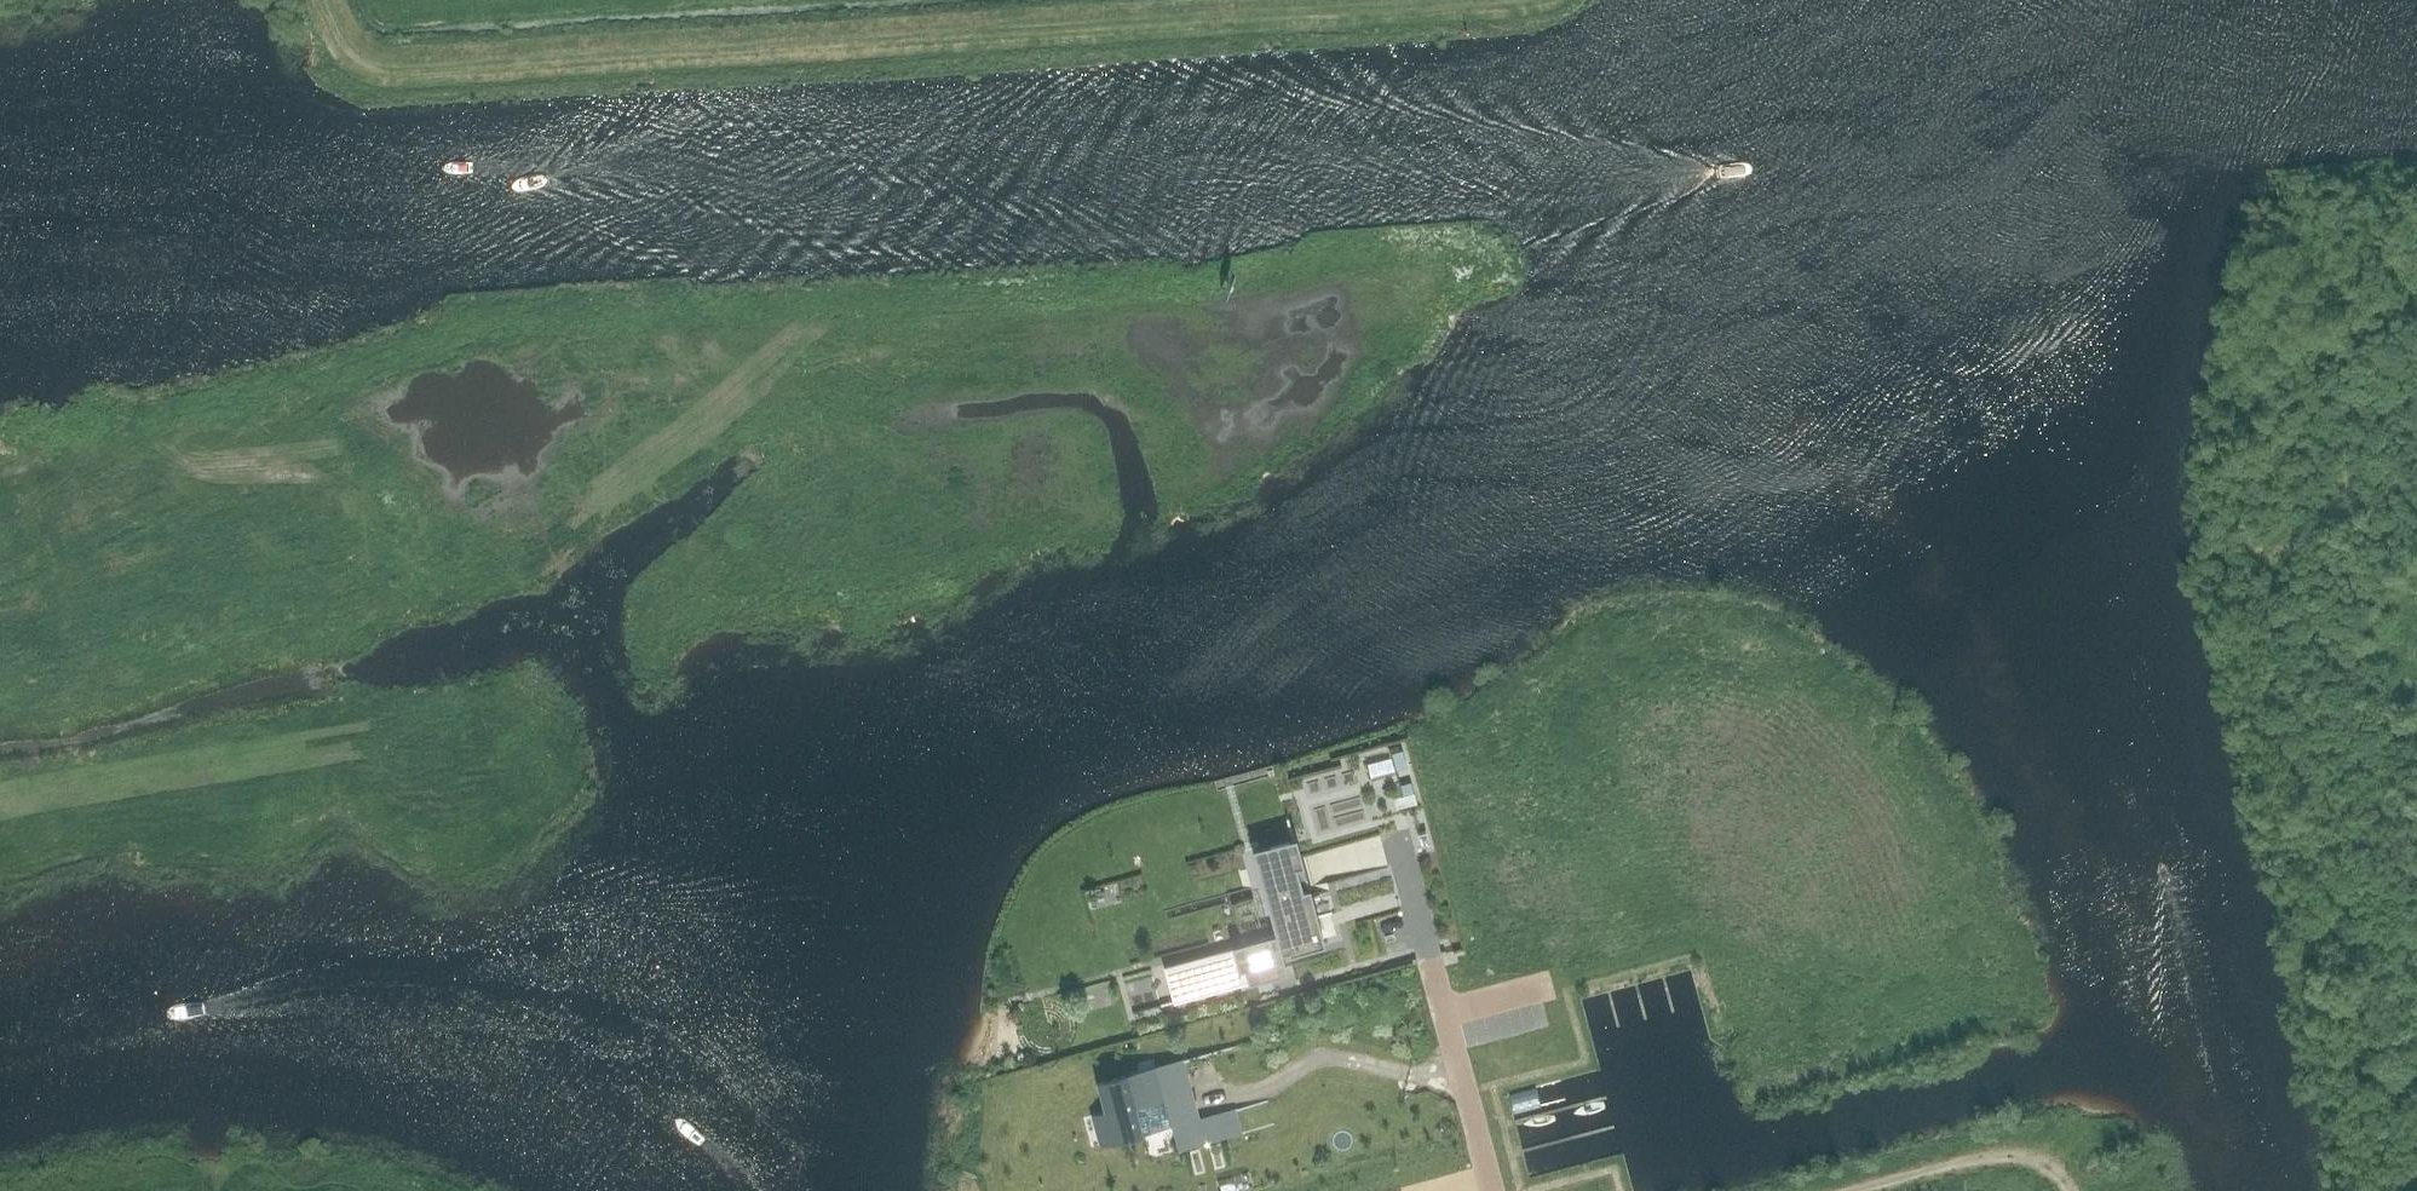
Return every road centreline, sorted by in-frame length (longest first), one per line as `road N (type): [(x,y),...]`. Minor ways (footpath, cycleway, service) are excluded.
road 1 (unclassified): [(1855,1190),(2034,1150),(2060,1161),(2076,1190)]
road 2 (unclassified): [(1438,974),(1496,1190)]

